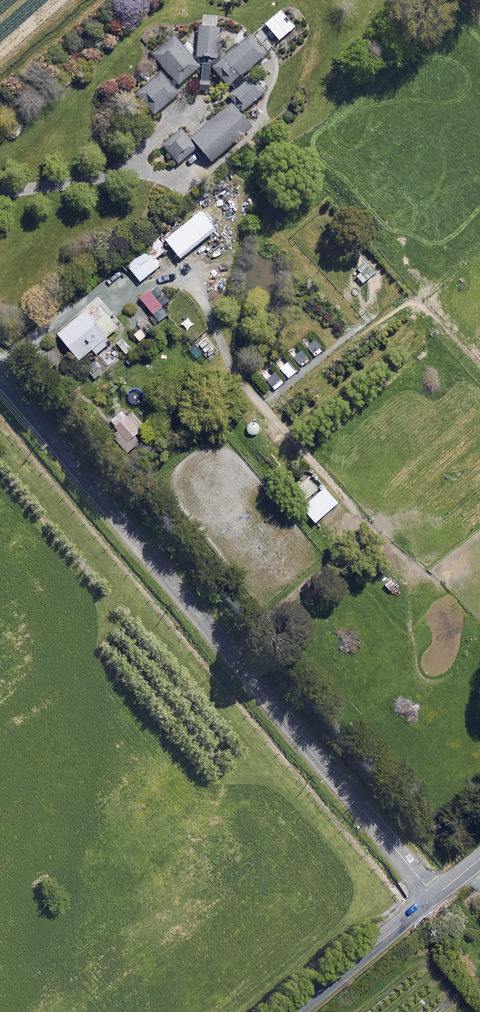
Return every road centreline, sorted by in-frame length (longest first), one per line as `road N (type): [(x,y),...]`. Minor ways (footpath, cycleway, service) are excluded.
road 1 (unclassified): [(0,374),(434,897)]
road 2 (unclassified): [(434,897),(293,1011)]

